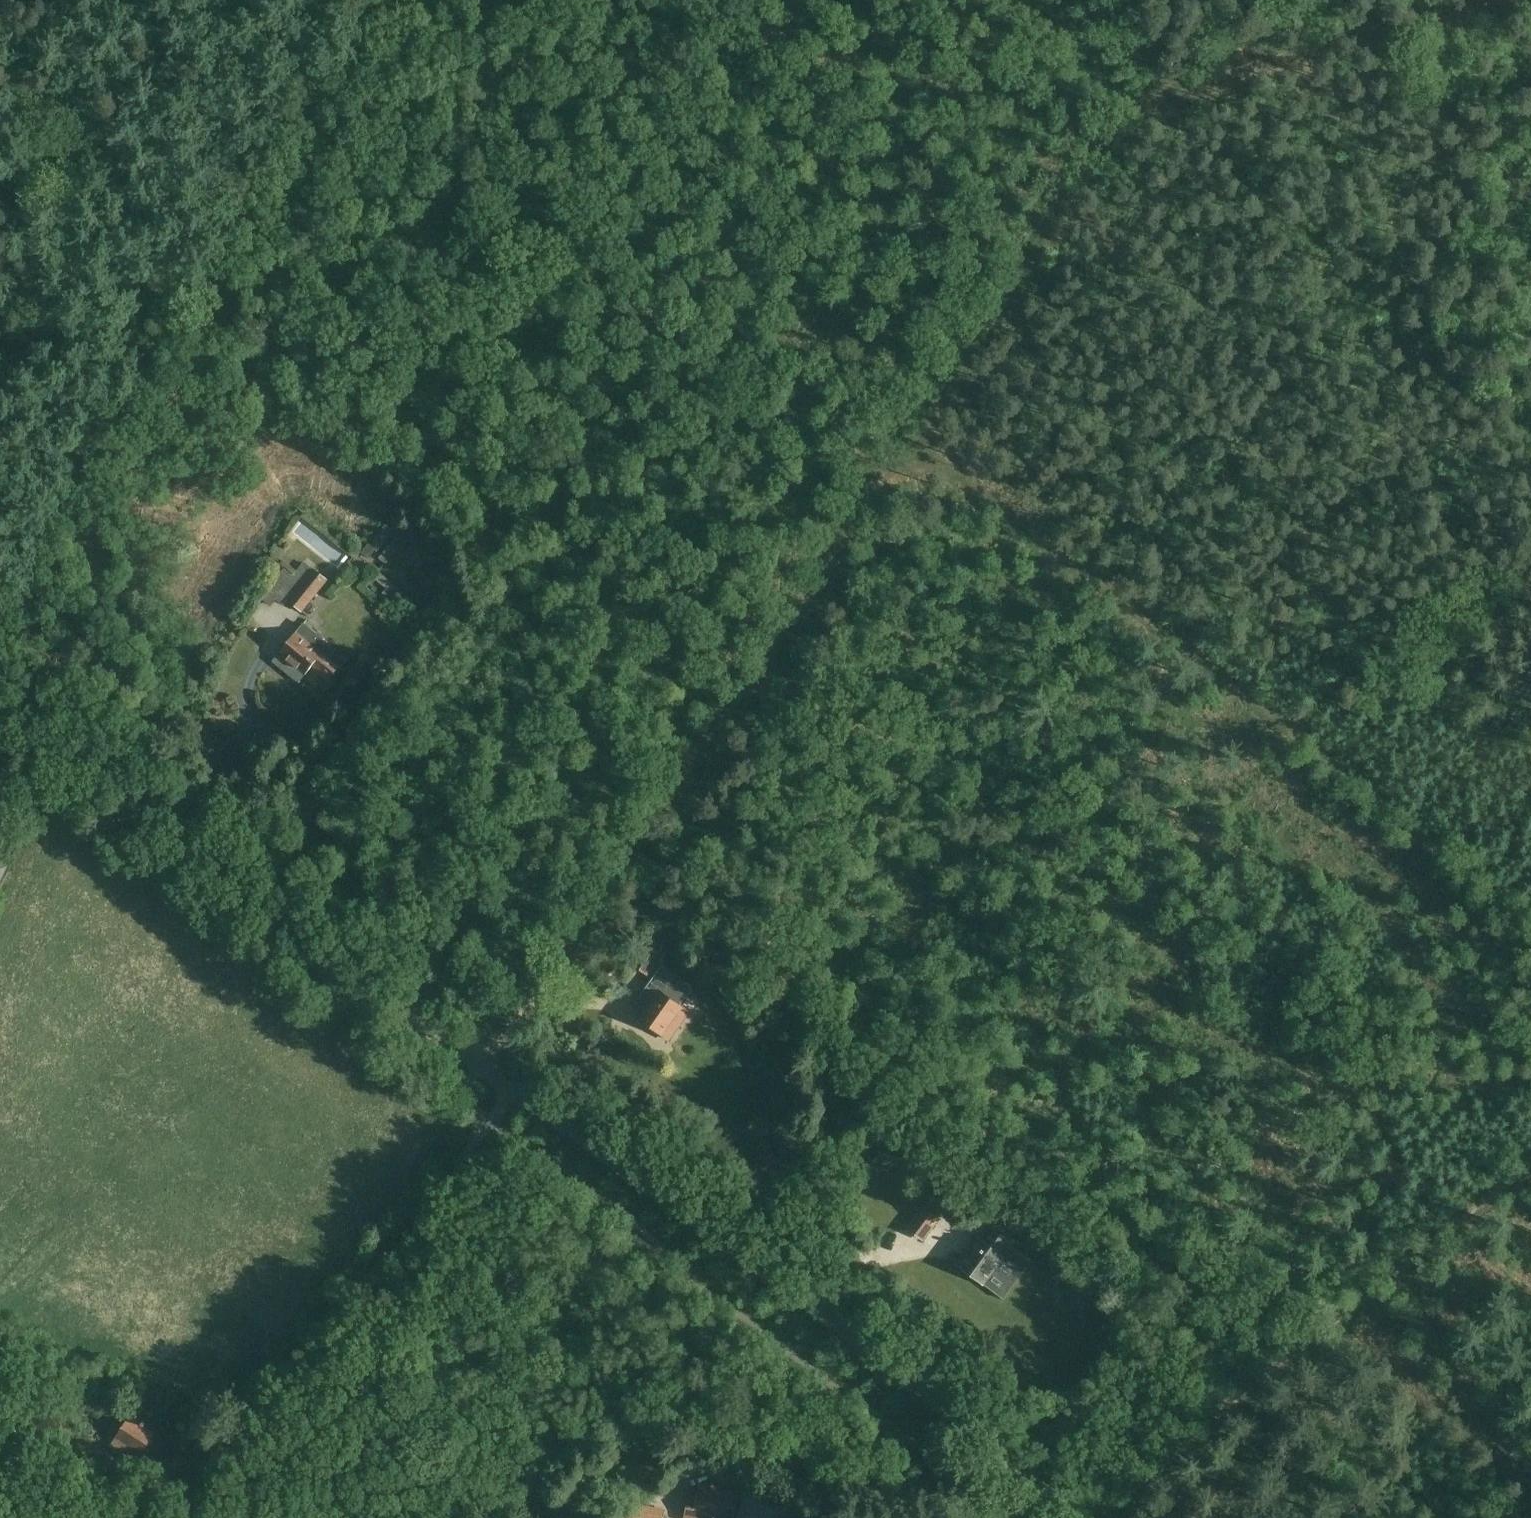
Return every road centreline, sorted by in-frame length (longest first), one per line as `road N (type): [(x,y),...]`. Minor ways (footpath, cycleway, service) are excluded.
road 1 (track): [(1530,3),(1489,4),(1206,87),(1143,123),(1063,219),(482,1064)]
road 2 (tertiary): [(1067,1517),(944,1405),(330,950),(0,677)]
road 3 (track): [(518,1090),(256,1406),(217,1466),(201,1517)]
road 4 (track): [(1135,1517),(1324,1328),(1530,1163)]

